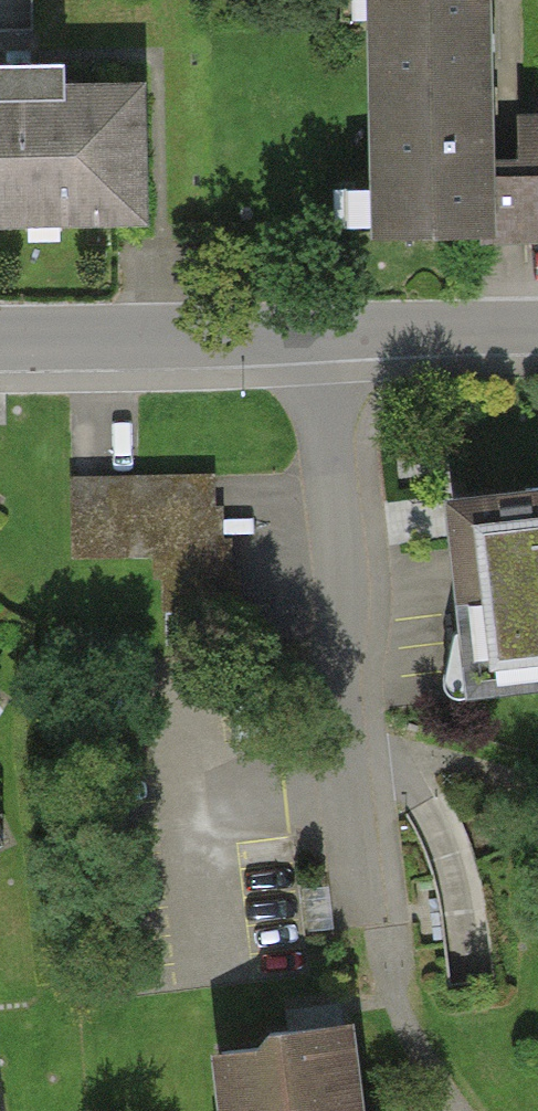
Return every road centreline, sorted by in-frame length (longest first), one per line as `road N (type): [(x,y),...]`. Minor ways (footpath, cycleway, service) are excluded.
road 1 (residential): [(315,338),(379,967)]
road 2 (residential): [(0,342),(315,338)]
road 3 (residential): [(315,338),(537,331)]

